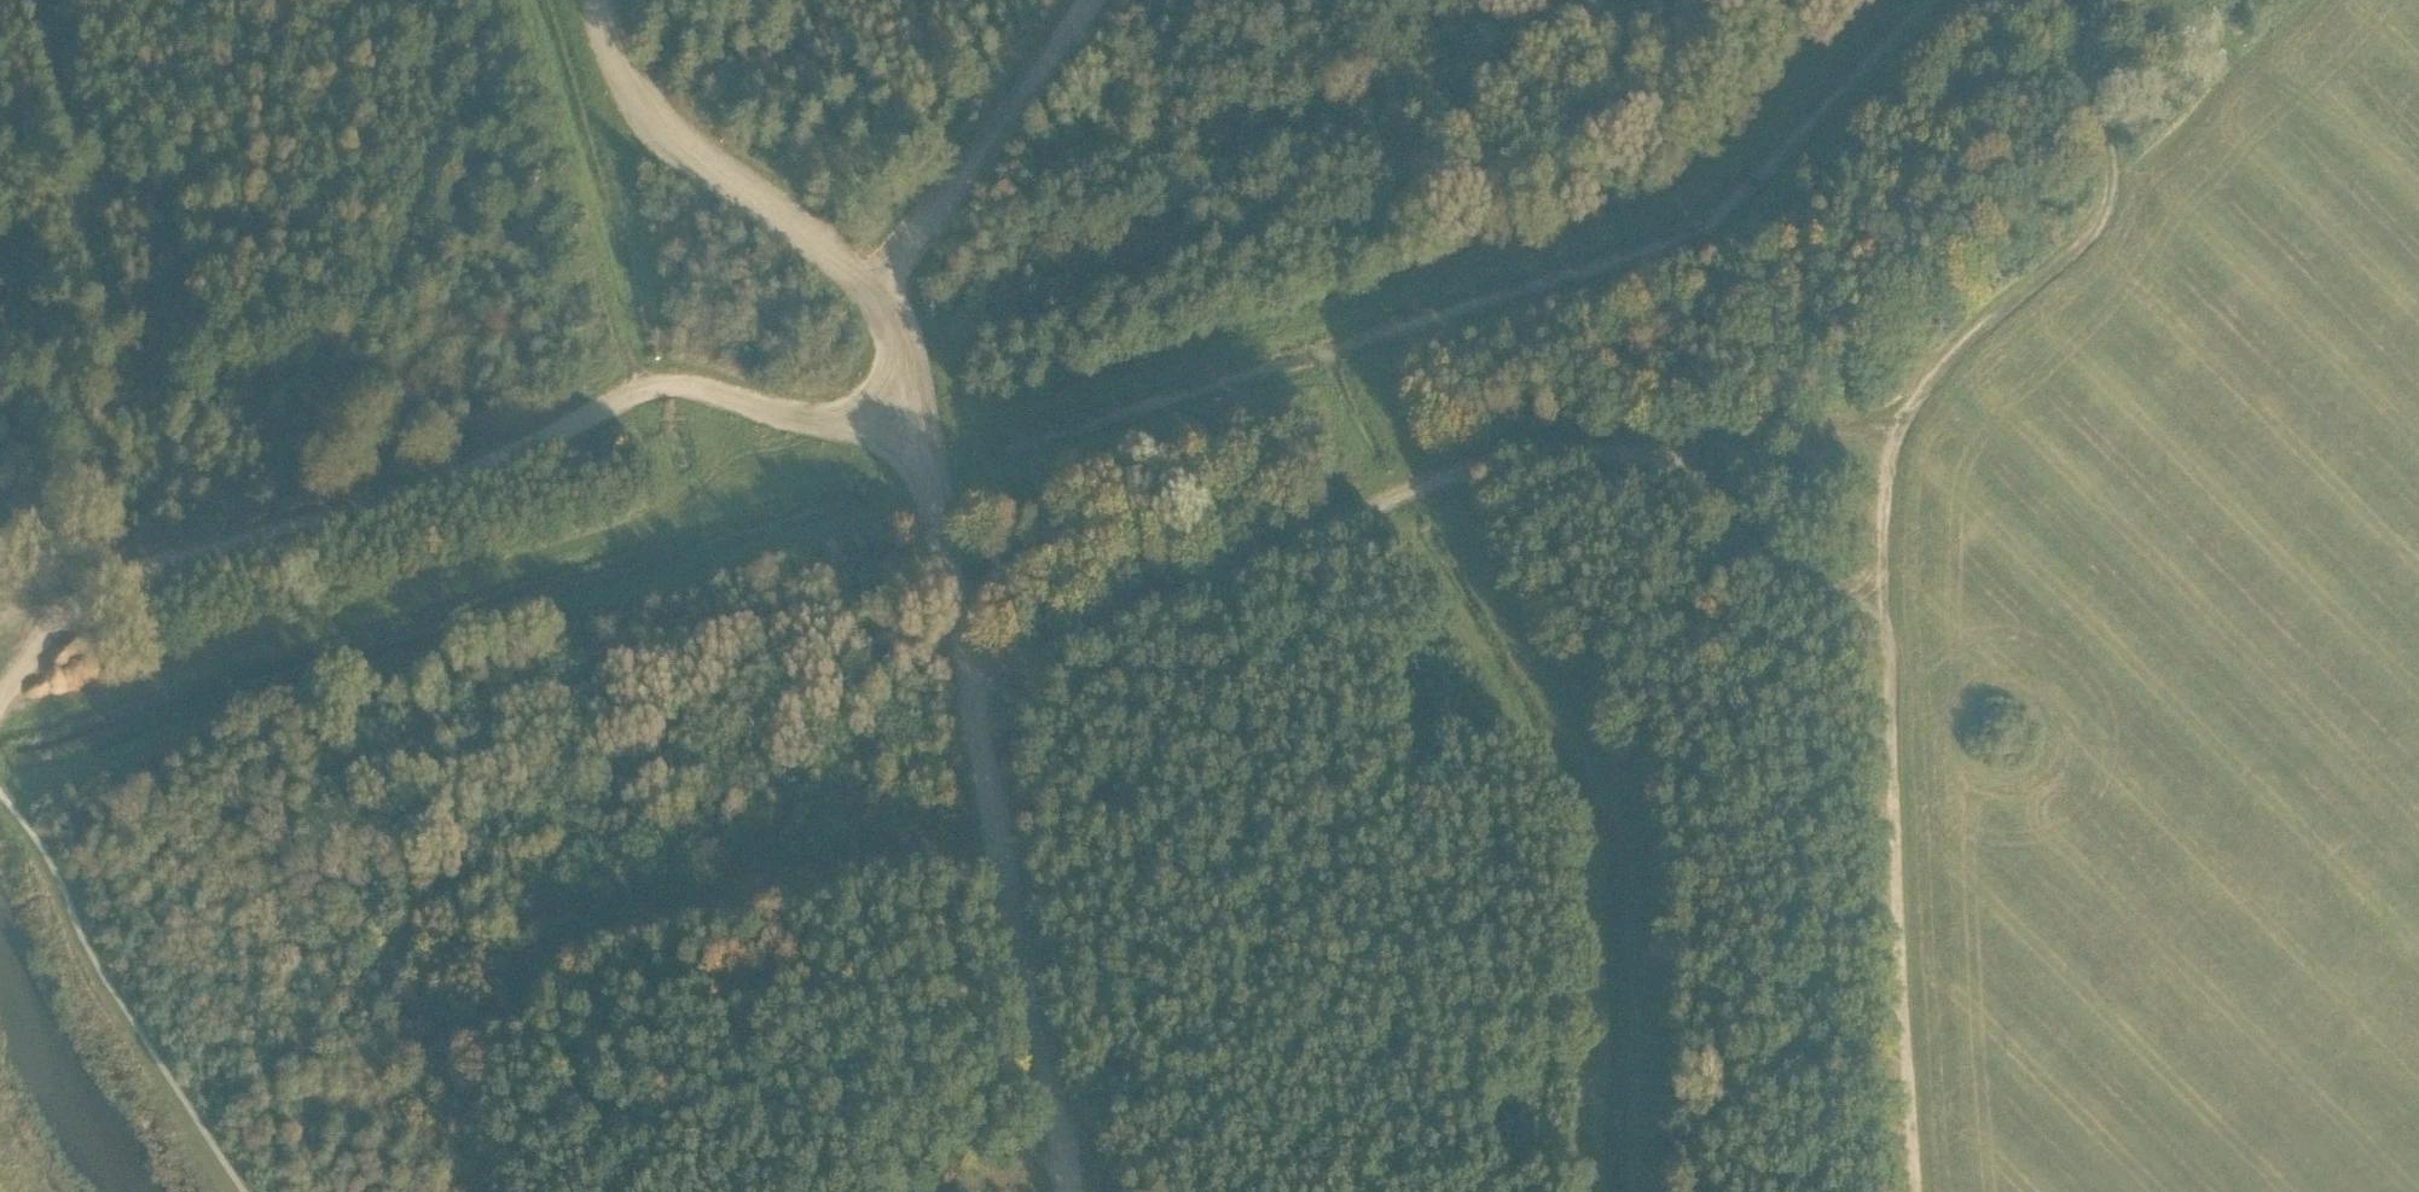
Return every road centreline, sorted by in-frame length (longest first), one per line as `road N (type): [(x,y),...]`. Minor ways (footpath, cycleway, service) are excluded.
road 1 (track): [(89,594),(540,445),(649,389),(686,386),(801,419),(847,420),(904,407),(966,682),(1469,472),(1554,456),(1672,456)]
road 2 (track): [(2097,0),(2110,189),(2077,251),(2000,304),(1899,425),(1886,630),(1914,1191)]
road 3 (track): [(904,407),(878,307),(821,239),(683,149),(629,78),(605,0)]
road 4 (track): [(966,682),(1081,1191)]
road 5 (track): [(878,307),(1100,0)]
road 6 (track): [(2187,0),(2278,87),(2418,174)]
road 7 (track): [(1672,456),(1899,425)]
road 8 (track): [(0,698),(89,594)]

